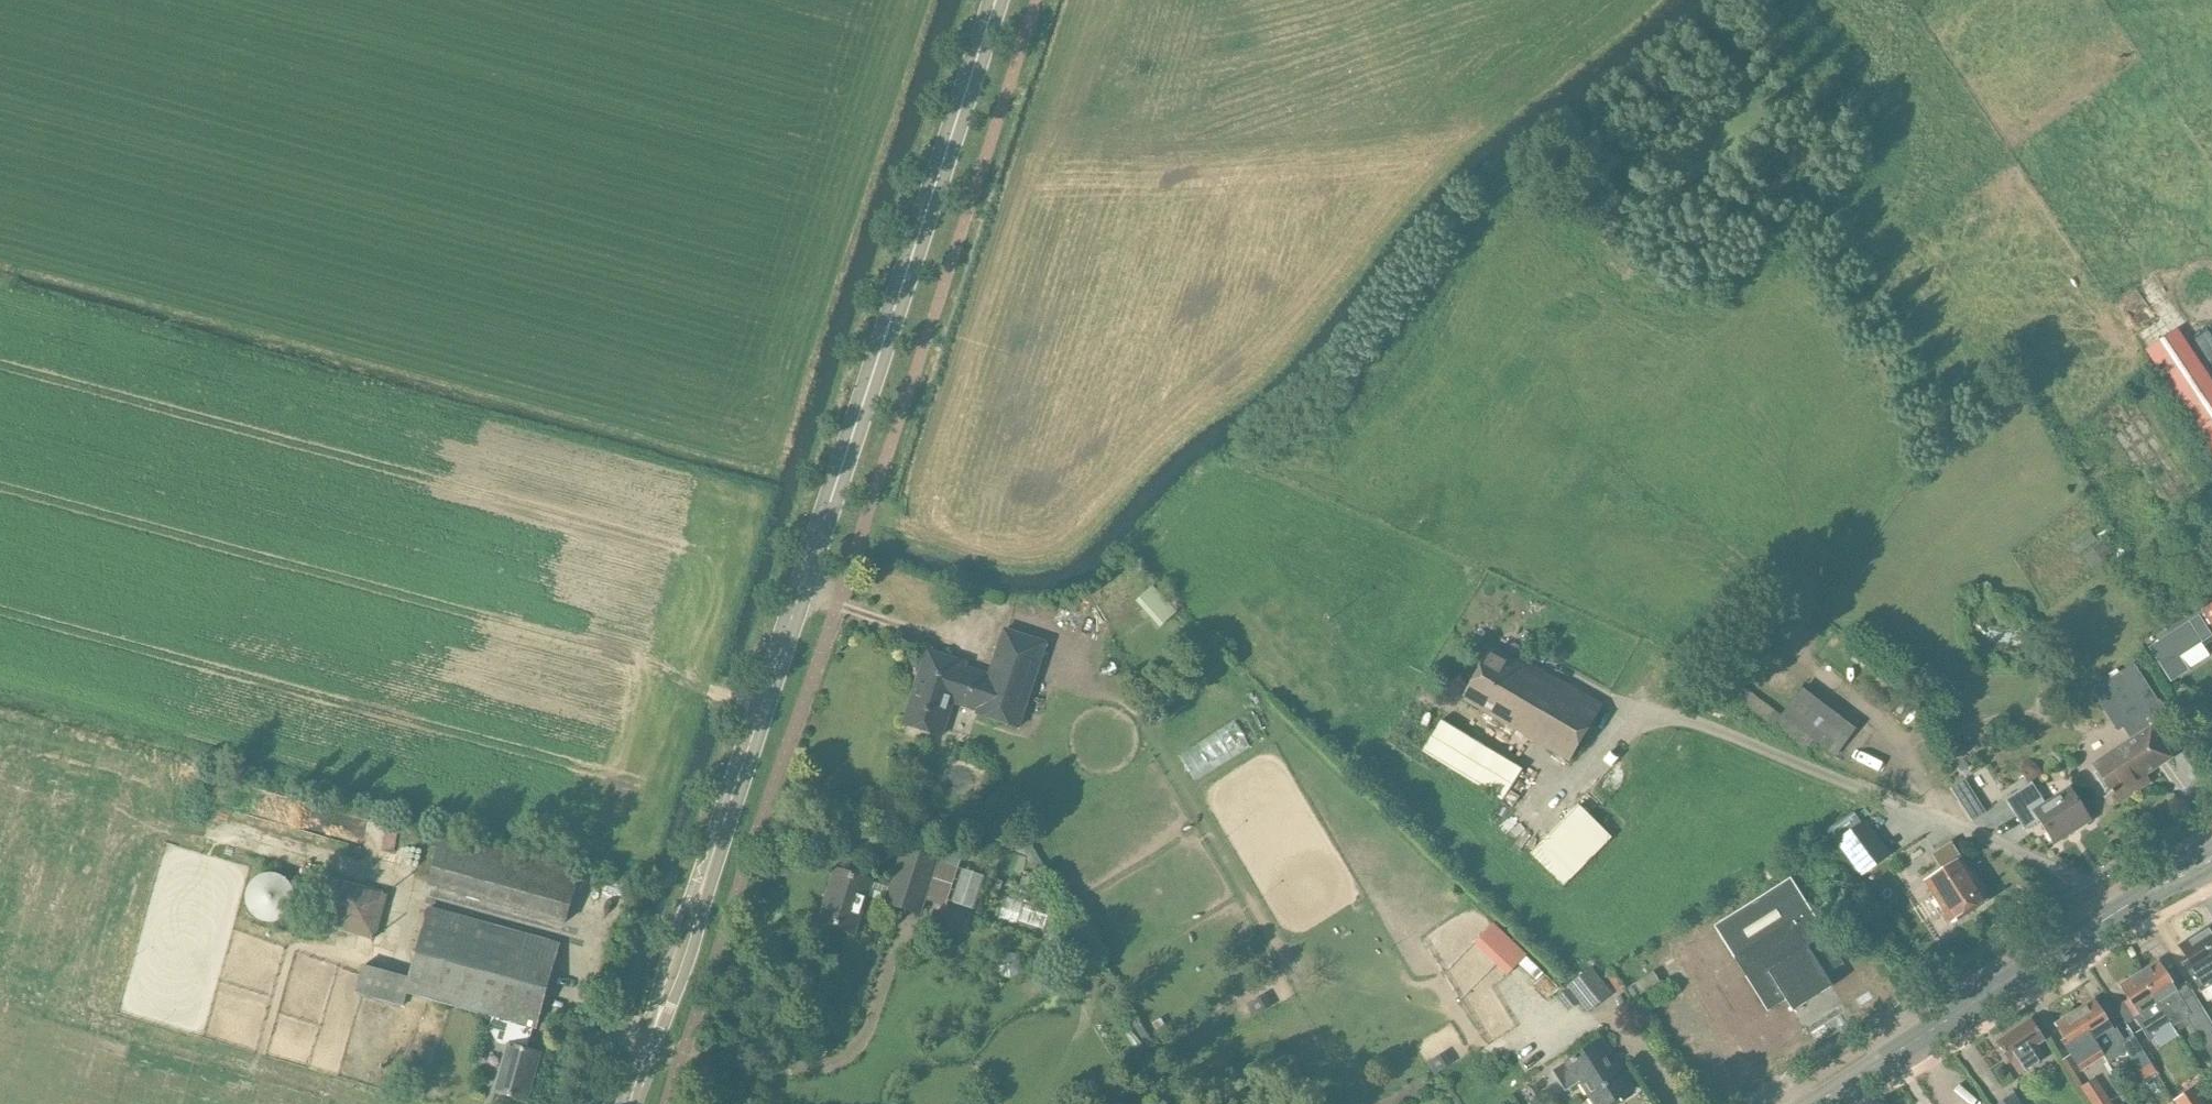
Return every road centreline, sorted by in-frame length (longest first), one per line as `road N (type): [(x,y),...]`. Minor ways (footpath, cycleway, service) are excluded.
road 1 (tertiary): [(707,862),(995,0)]
road 2 (tertiary): [(1817,1103),(2211,853)]
road 3 (tertiary): [(707,862),(678,917),(640,1062)]
road 4 (tertiary): [(640,1062),(697,920),(707,862)]

